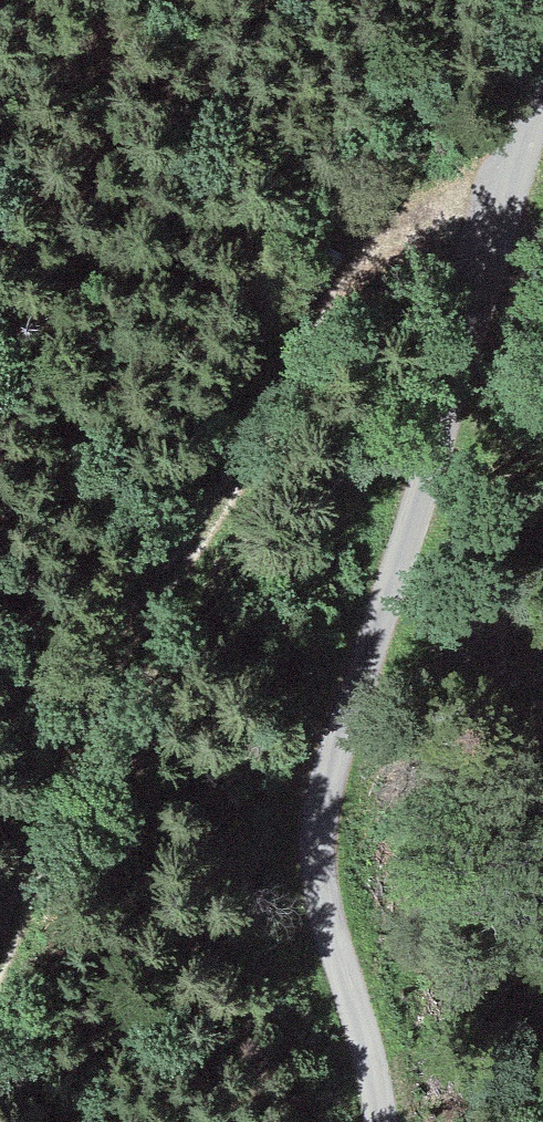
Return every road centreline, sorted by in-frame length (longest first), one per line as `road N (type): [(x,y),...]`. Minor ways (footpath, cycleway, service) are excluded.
road 1 (track): [(542,85),(317,832),(326,912),(379,1121)]
road 2 (track): [(0,955),(113,671),(225,531),(352,273),(372,253),(407,238),(494,253)]

